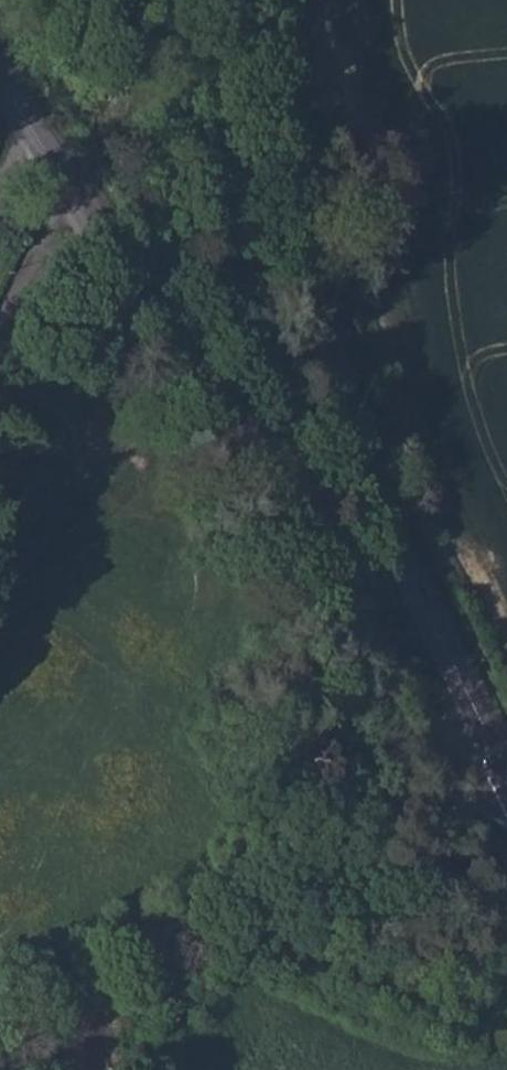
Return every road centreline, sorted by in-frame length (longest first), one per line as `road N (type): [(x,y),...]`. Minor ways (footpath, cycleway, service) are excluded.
road 1 (tertiary): [(284,0),(285,155),(320,326),(408,566),(505,766)]
road 2 (tertiary): [(505,766),(486,774),(460,770),(441,753),(89,206)]
road 3 (residential): [(0,352),(55,240),(89,206)]

